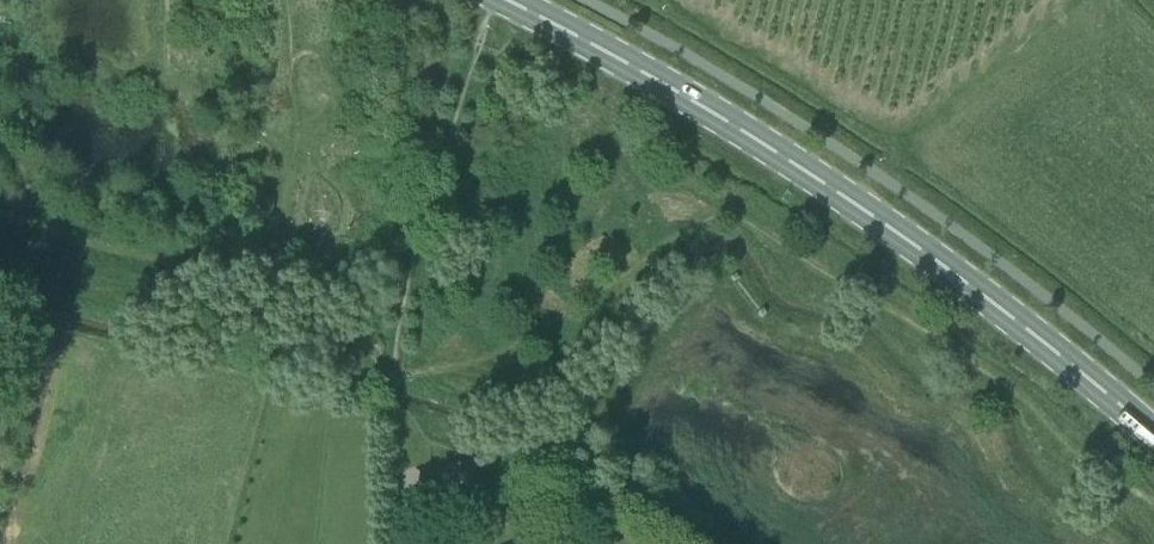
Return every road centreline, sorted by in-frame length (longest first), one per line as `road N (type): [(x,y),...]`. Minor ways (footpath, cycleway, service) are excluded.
road 1 (secondary): [(1153,433),(845,186),(504,0)]
road 2 (residential): [(415,543),(406,407)]

